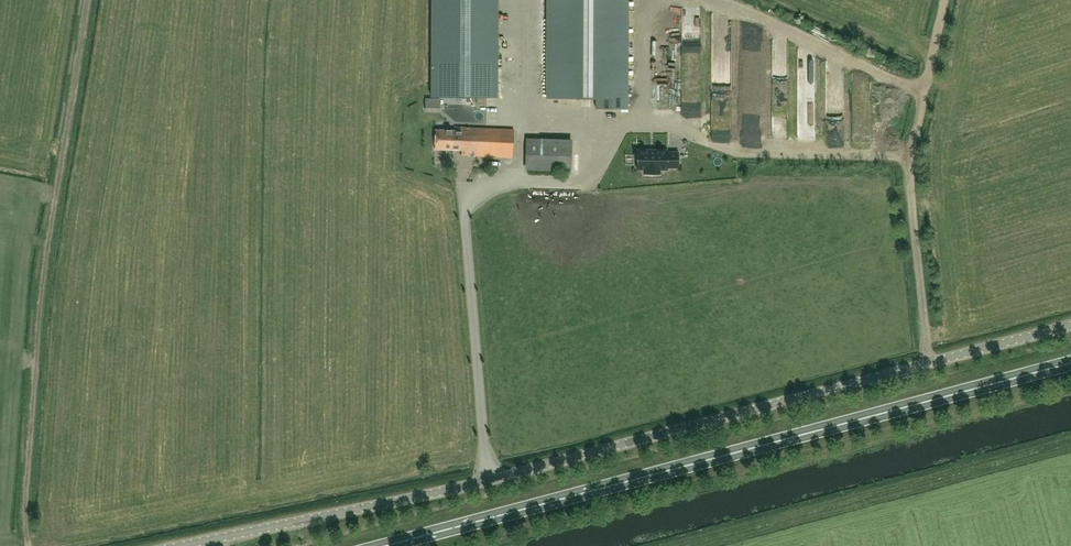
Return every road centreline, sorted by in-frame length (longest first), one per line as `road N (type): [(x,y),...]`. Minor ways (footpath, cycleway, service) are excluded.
road 1 (unclassified): [(186,545),(490,480),(1070,326)]
road 2 (trunk): [(382,545),(1070,362)]
road 3 (track): [(88,0),(32,413),(30,545)]
road 4 (track): [(945,0),(910,182),(931,362)]

